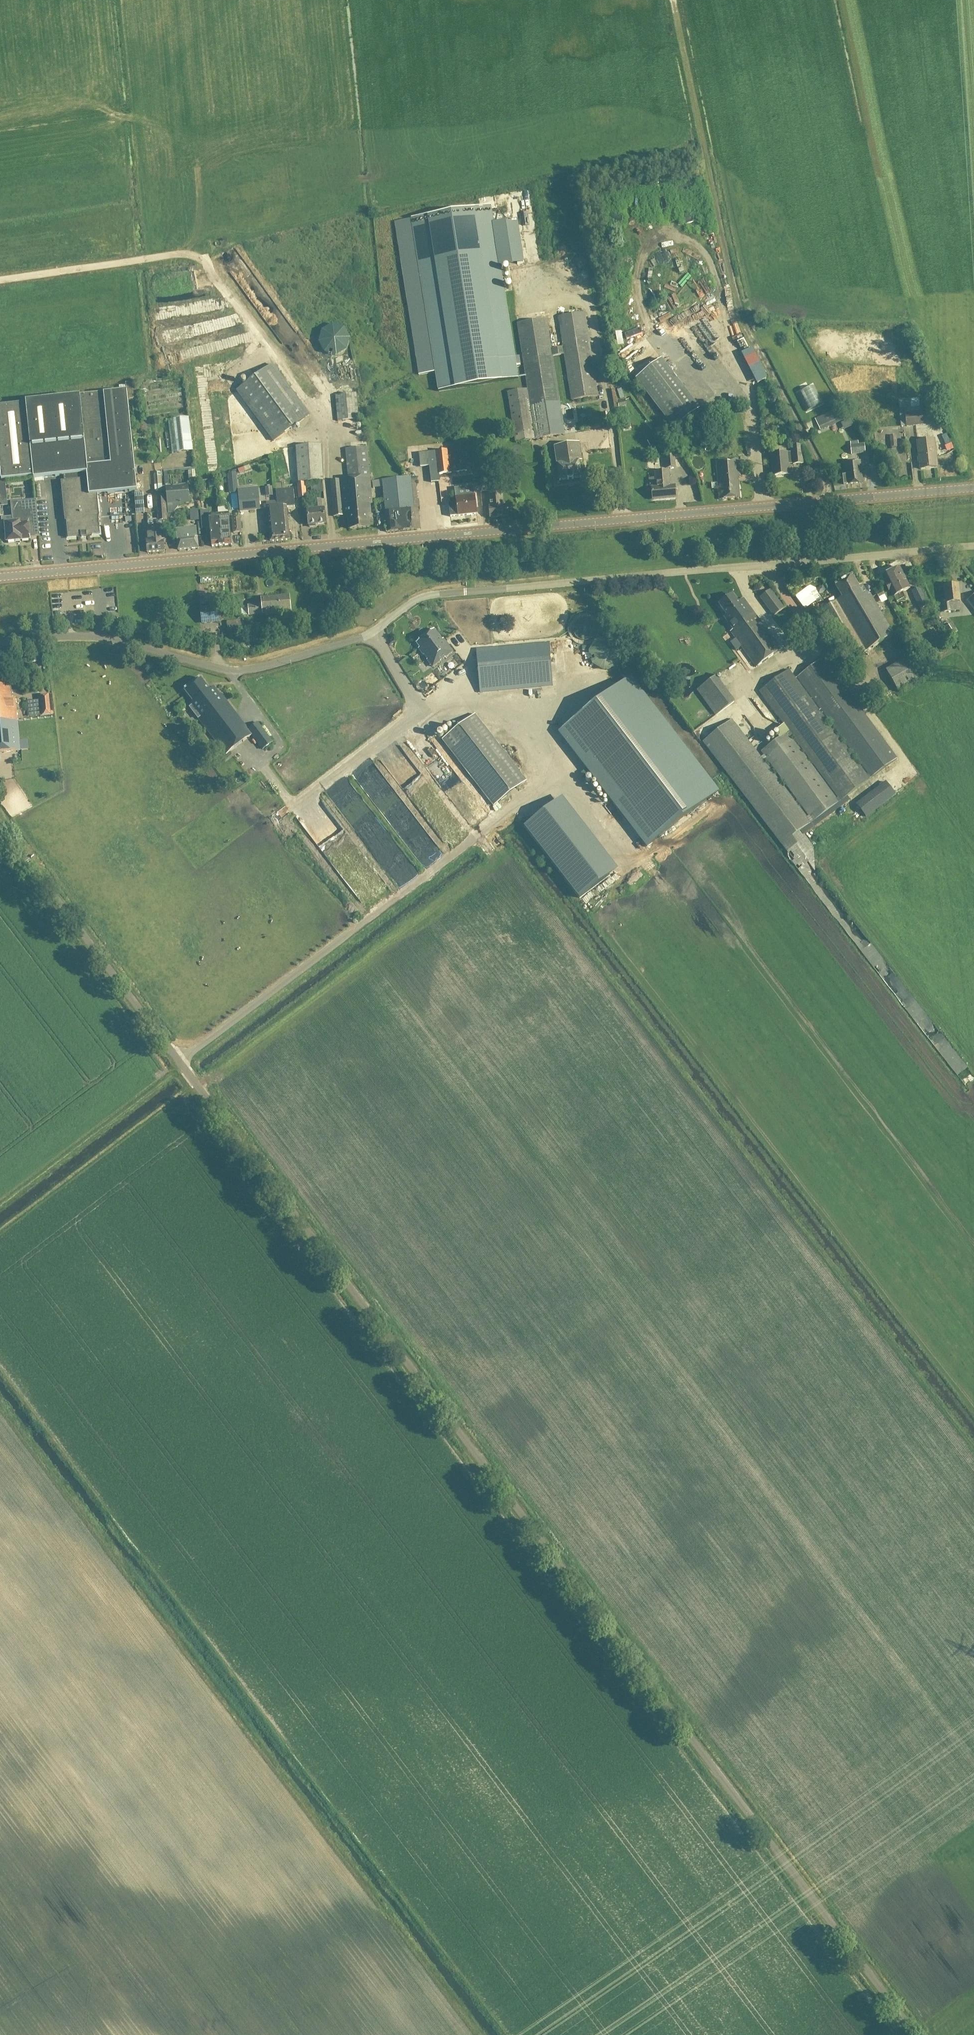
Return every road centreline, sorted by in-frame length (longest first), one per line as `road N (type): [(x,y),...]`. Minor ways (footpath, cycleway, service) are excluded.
road 1 (unclassified): [(914,2034),(0,827)]
road 2 (unclassified): [(0,642),(113,640),(254,669),(374,633),(431,596),(973,550)]
road 3 (tertiary): [(0,578),(973,488)]
road 4 (track): [(0,281),(194,257),(322,427)]

